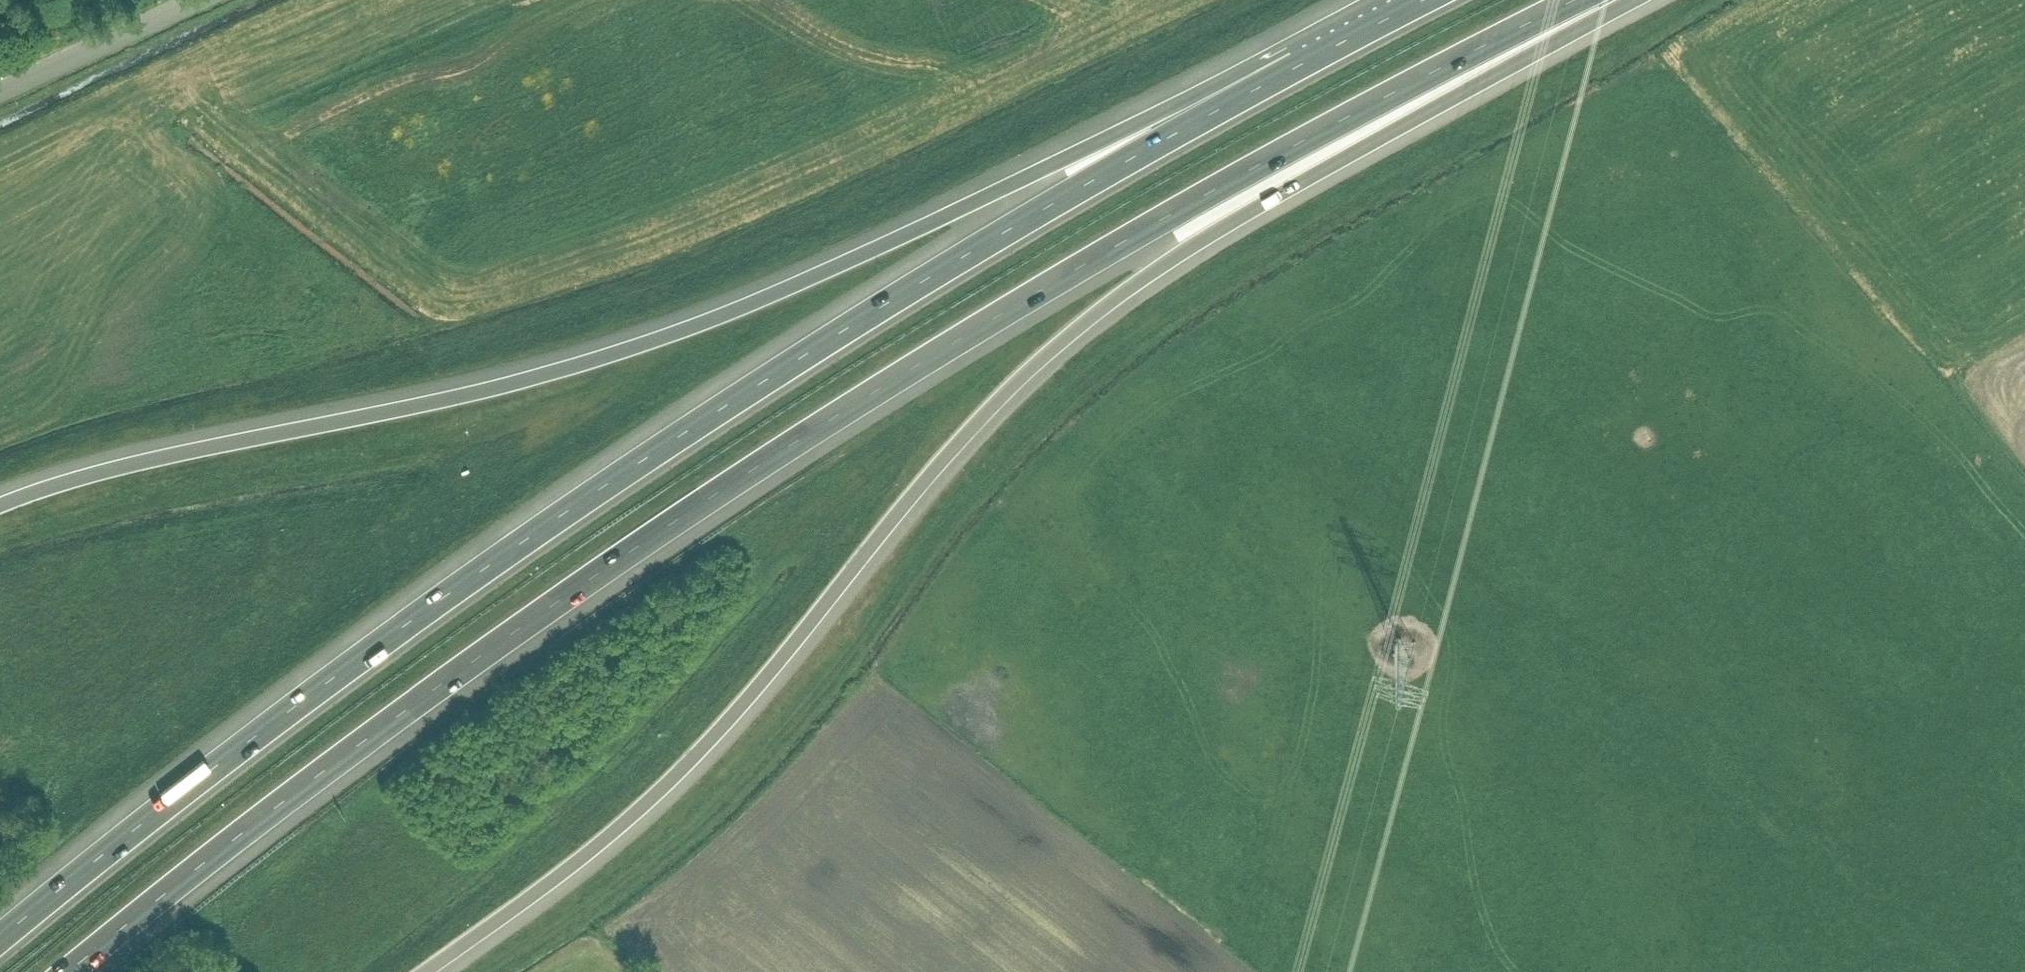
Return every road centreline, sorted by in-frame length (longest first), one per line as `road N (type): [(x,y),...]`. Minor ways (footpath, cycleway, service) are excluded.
road 1 (motorway): [(66,971),(374,733),(840,413),(1219,187),(1574,0)]
road 2 (motorway): [(1302,64),(976,248),(603,486),(367,652),(0,937)]
road 3 (motorway): [(424,971),(604,839),(706,744),(942,459),(1081,324),(1198,241),(1552,42),(1611,0)]
road 4 (motorway): [(1302,64),(1189,99),(862,255),(671,333),(552,373),(111,468),(0,505)]
road 5 (unclassified): [(0,89),(193,0)]
road 6 (motorway): [(1427,0),(1302,64)]

